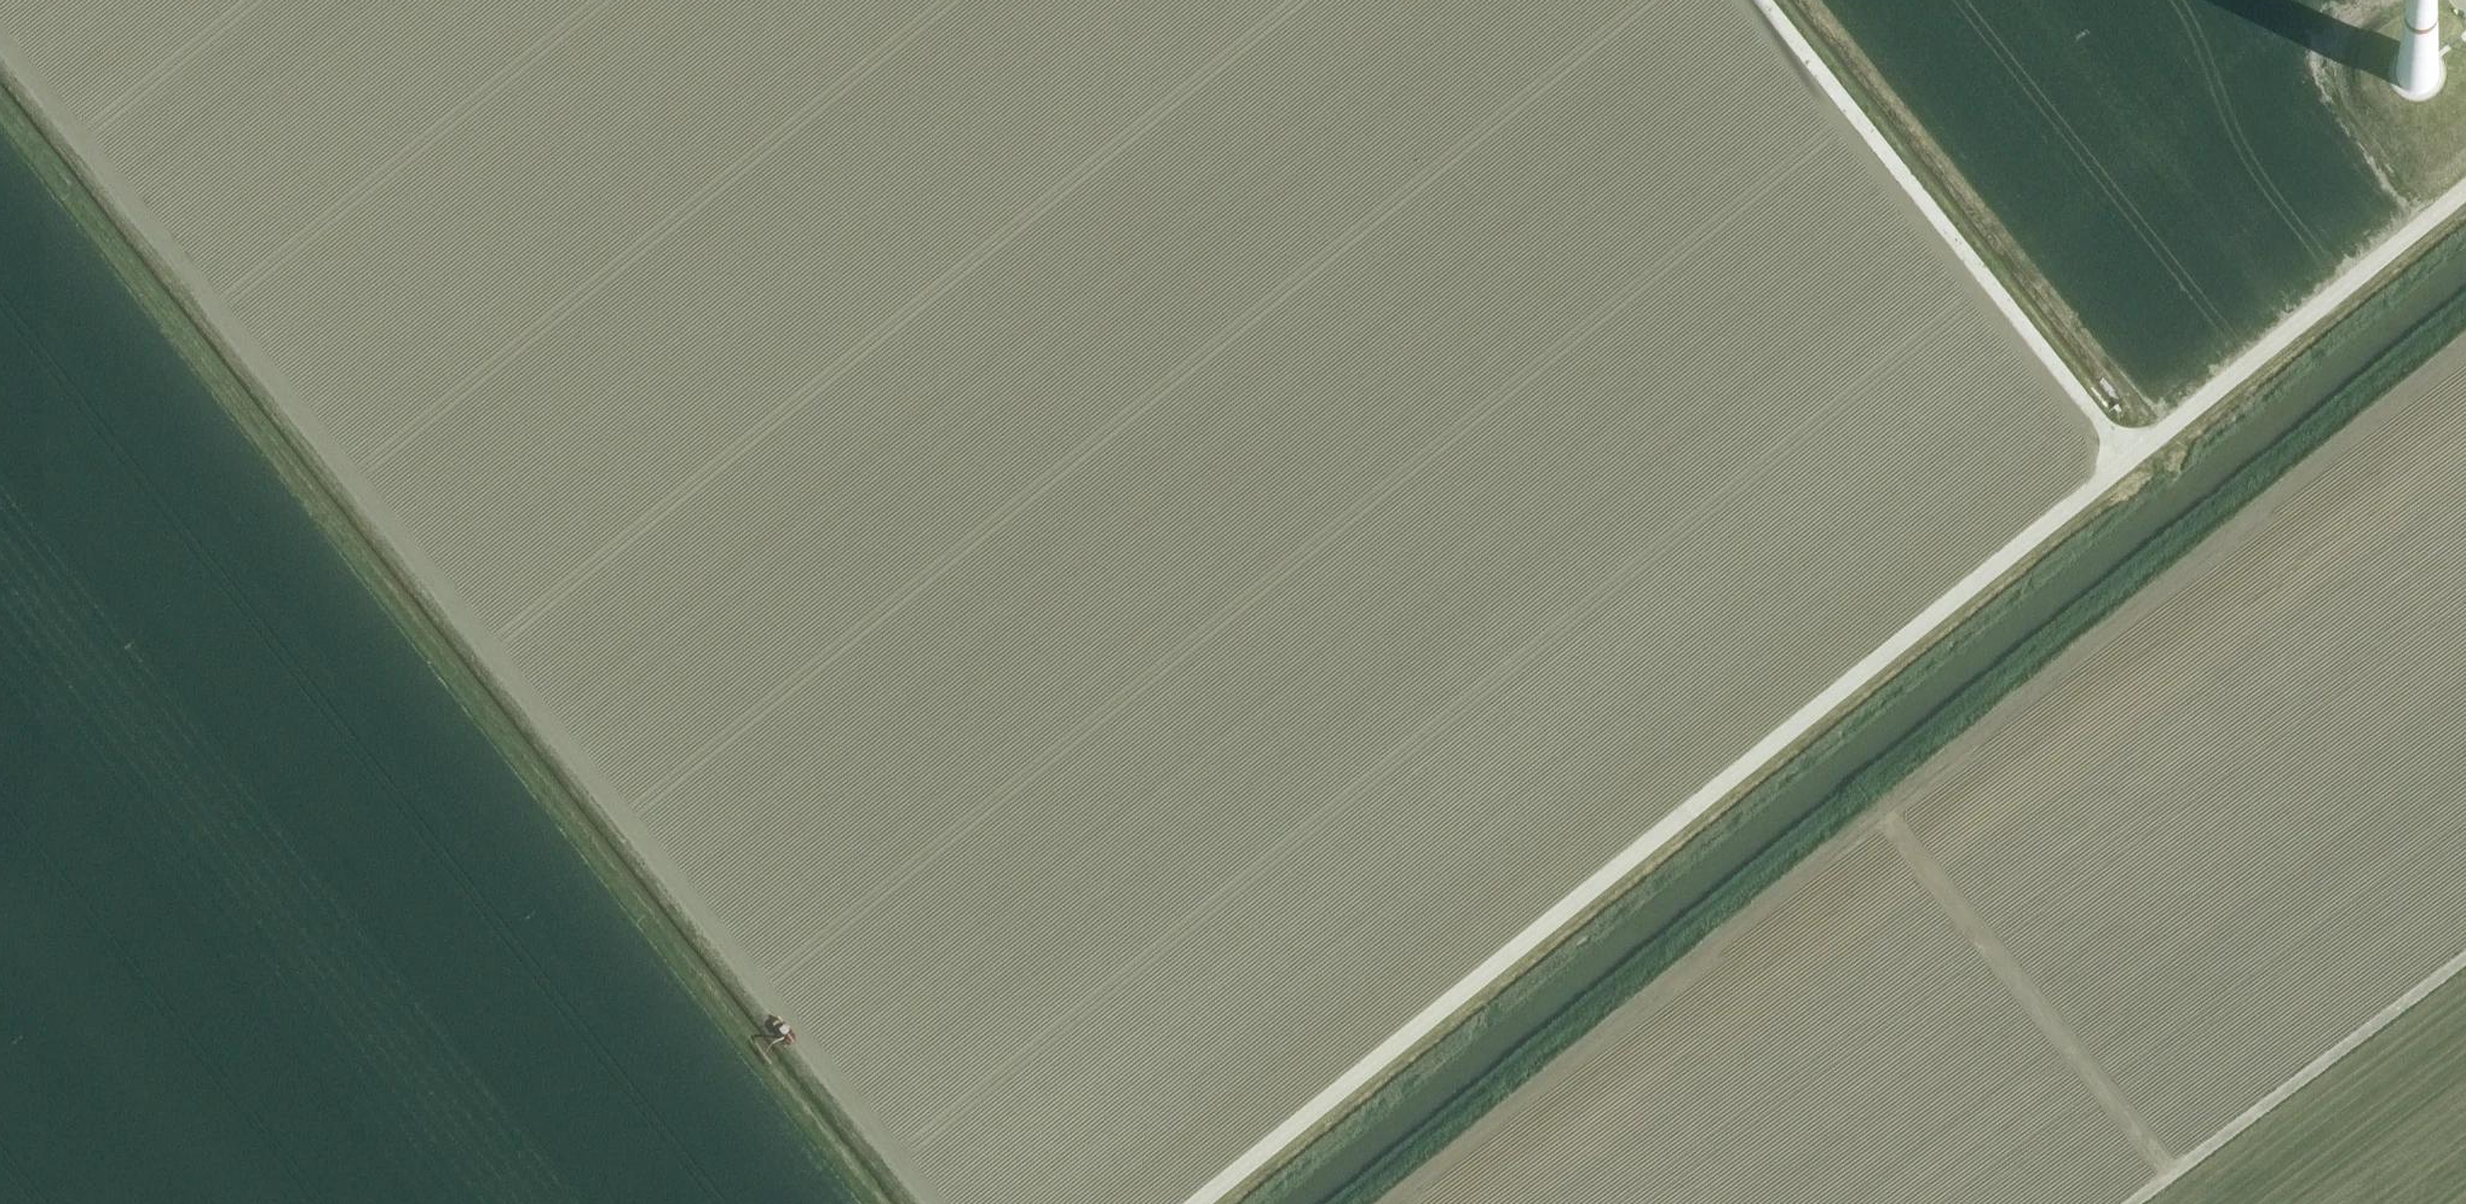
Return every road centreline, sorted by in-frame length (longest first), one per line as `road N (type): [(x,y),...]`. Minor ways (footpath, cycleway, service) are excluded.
road 1 (track): [(2134,1203),(2465,961)]

